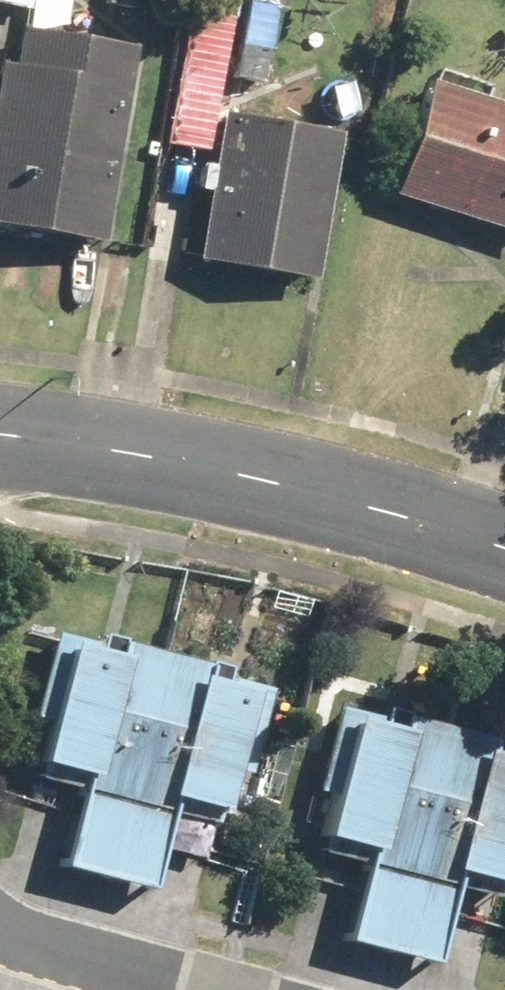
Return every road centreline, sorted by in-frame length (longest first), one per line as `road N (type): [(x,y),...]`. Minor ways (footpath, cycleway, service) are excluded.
road 1 (residential): [(504,555),(182,467),(0,437)]
road 2 (residential): [(226,989),(0,919)]

